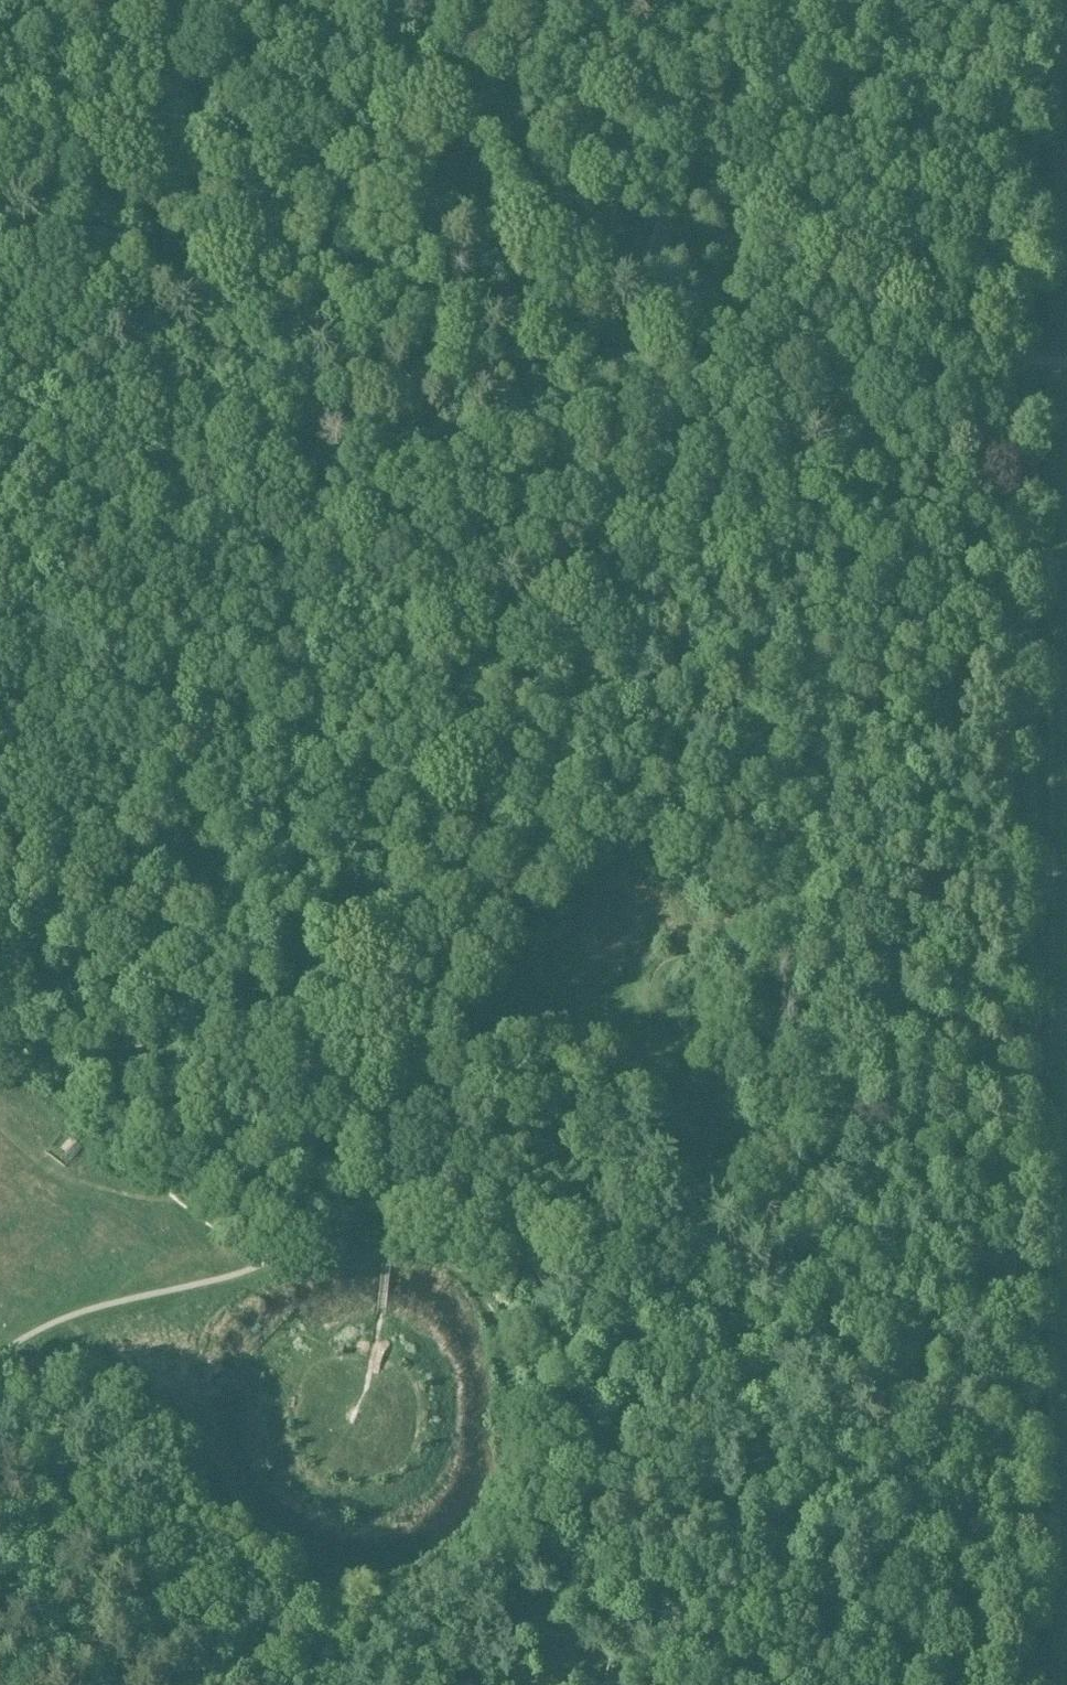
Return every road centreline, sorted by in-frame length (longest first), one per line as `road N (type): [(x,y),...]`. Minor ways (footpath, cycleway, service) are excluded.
road 1 (track): [(806,695),(911,1564)]
road 2 (track): [(381,1214),(459,1266),(495,1319),(513,1443),(510,1480),(494,1523),(575,1574),(635,1570),(695,1585),(845,1684)]
road 3 (track): [(494,1523),(440,1574),(398,1592),(319,1588),(238,1525),(192,1443),(178,1376),(192,1329),(245,1286),(381,1214)]
road 4 (track): [(0,782),(24,747),(65,711),(88,523),(82,461),(46,359),(68,254),(41,226),(0,130)]
road 5 (track): [(698,0),(730,27),(745,64),(766,78),(768,174),(825,297),(797,415),(803,489),(780,530),(789,571),(783,631)]
road 6 (track): [(264,1276),(151,1200),(194,1147),(214,1105),(226,1048),(214,1009),(192,986),(139,964),(103,909),(54,876),(0,815)]
road 7 (track): [(594,620),(629,372),(655,267),(758,0)]
road 8 (track): [(381,1214),(433,1157),(478,1049),(545,844),(594,620)]
road 9 (track): [(213,605),(176,0)]
road 10 (track): [(870,367),(873,299),(831,202),(827,145),(916,0)]
road 11 (track): [(213,605),(594,620)]
road 12 (track): [(0,906),(213,605)]
road 13 (track): [(795,634),(881,614),(912,587),(909,566),(888,541),(896,370)]
road 14 (track): [(870,367),(731,339),(631,305)]
road 15 (track): [(0,603),(213,605)]
road 16 (track): [(594,620),(795,634)]
road 17 (track): [(151,1200),(61,1176),(0,1121)]
road 18 (track): [(911,1564),(926,1684)]

